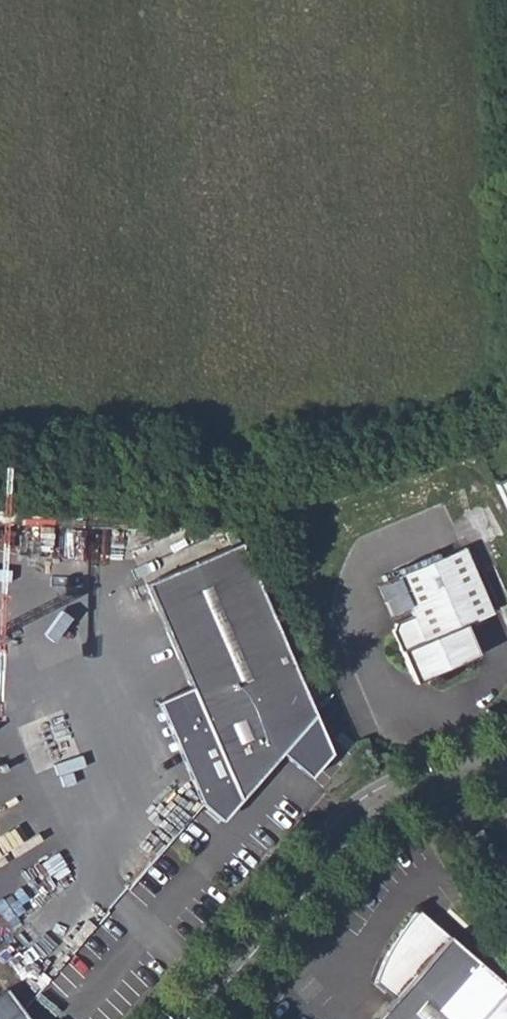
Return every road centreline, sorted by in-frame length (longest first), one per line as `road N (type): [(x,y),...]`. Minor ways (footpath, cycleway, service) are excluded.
road 1 (residential): [(183,1018),(346,833),(387,803),(506,760)]

